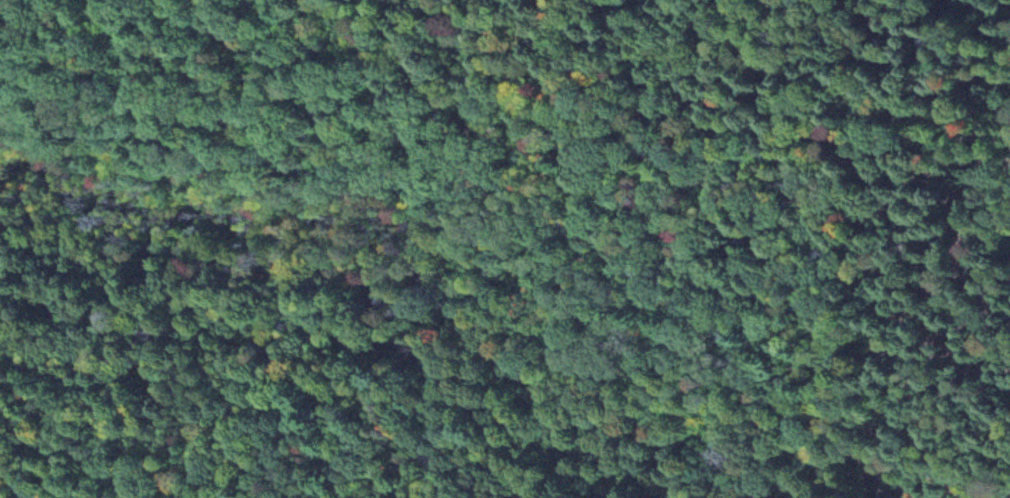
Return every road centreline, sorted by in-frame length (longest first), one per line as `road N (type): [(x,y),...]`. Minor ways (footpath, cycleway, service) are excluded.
road 1 (track): [(1009,140),(420,143),(194,120),(112,89),(77,56),(52,0)]

